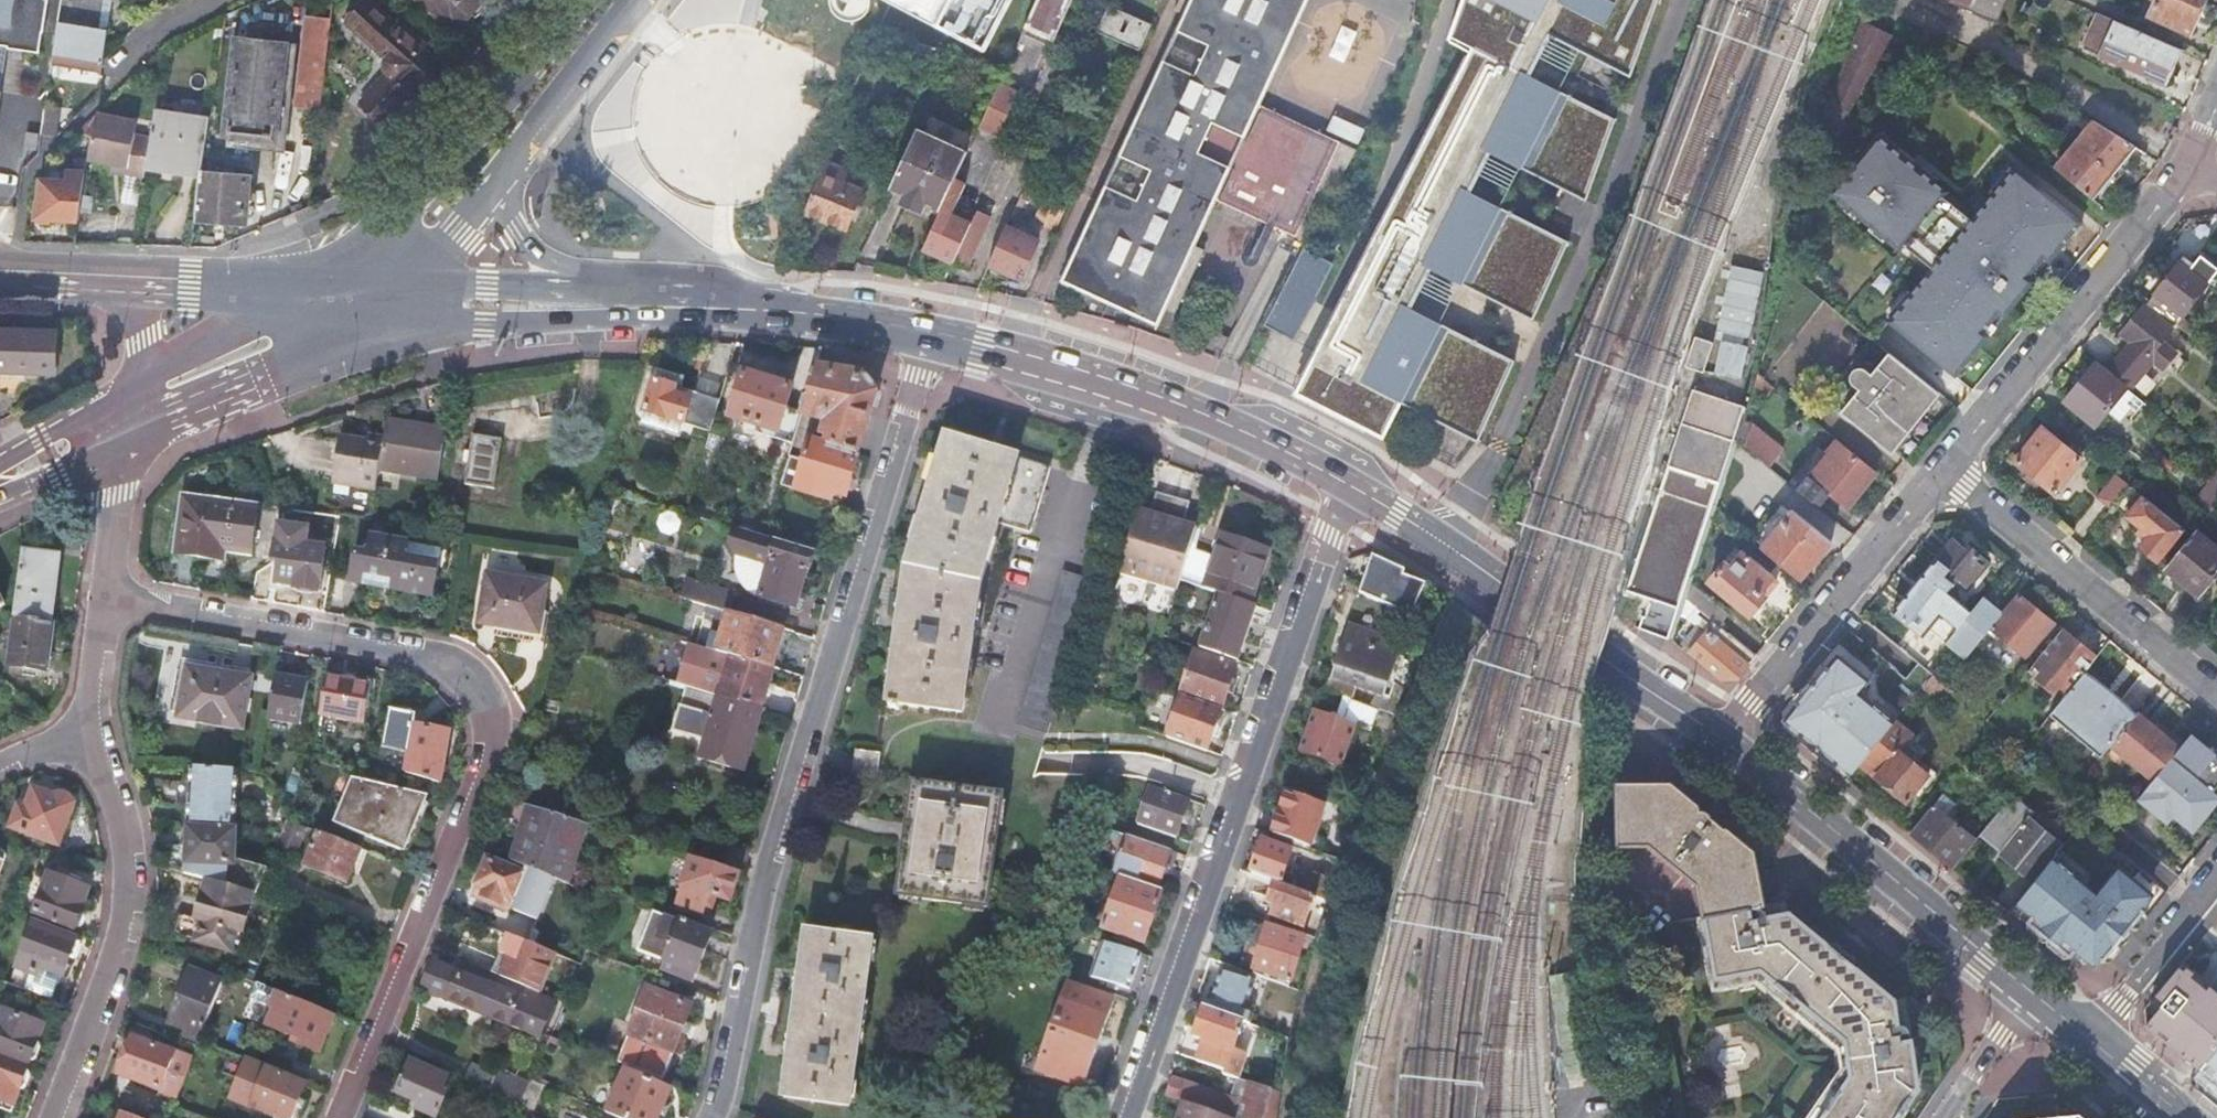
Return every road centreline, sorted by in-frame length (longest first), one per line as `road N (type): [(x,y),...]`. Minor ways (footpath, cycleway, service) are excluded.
road 1 (residential): [(102,596),(407,651),(452,671),(484,721),(484,766),(343,1117)]
road 2 (residential): [(730,1117),(928,332)]
road 3 (residential): [(1353,486),(1131,1117)]
road 4 (secondary): [(928,332),(1148,393),(1353,486)]
road 5 (secondary): [(1353,486),(1454,547),(1716,735)]
road 6 (secondary): [(1716,735),(2035,994)]
road 7 (residential): [(53,1117),(134,911),(116,804),(80,733)]
road 8 (residential): [(1945,468),(2191,175)]
road 9 (tertiary): [(590,0),(374,256),(372,293)]
road 10 (secondary): [(372,293),(731,306)]
road 11 (residential): [(1945,468),(2216,694)]
road 12 (residential): [(1716,735),(1945,468)]
road 13 (secondary): [(731,306),(654,273),(560,265),(534,252),(493,184)]
road 14 (tertiary): [(372,293),(132,411)]
road 15 (secondary): [(124,284),(372,293)]
road 16 (tertiary): [(493,184),(638,0)]
road 17 (residential): [(2216,878),(2088,1037)]
road 18 (secondary): [(731,306),(928,332)]
road 19 (residential): [(102,596),(132,411)]
road 20 (tertiary): [(372,293),(413,274),(493,184)]
road 21 (residential): [(1949,1117),(2035,994)]
road 22 (tertiary): [(132,411),(0,480)]
road 23 (residential): [(80,733),(102,596)]
road 24 (tertiary): [(124,284),(143,341),(132,411)]
road 25 (secondary): [(2088,1037),(2189,1117)]
road 26 (secondary): [(0,280),(124,284)]

